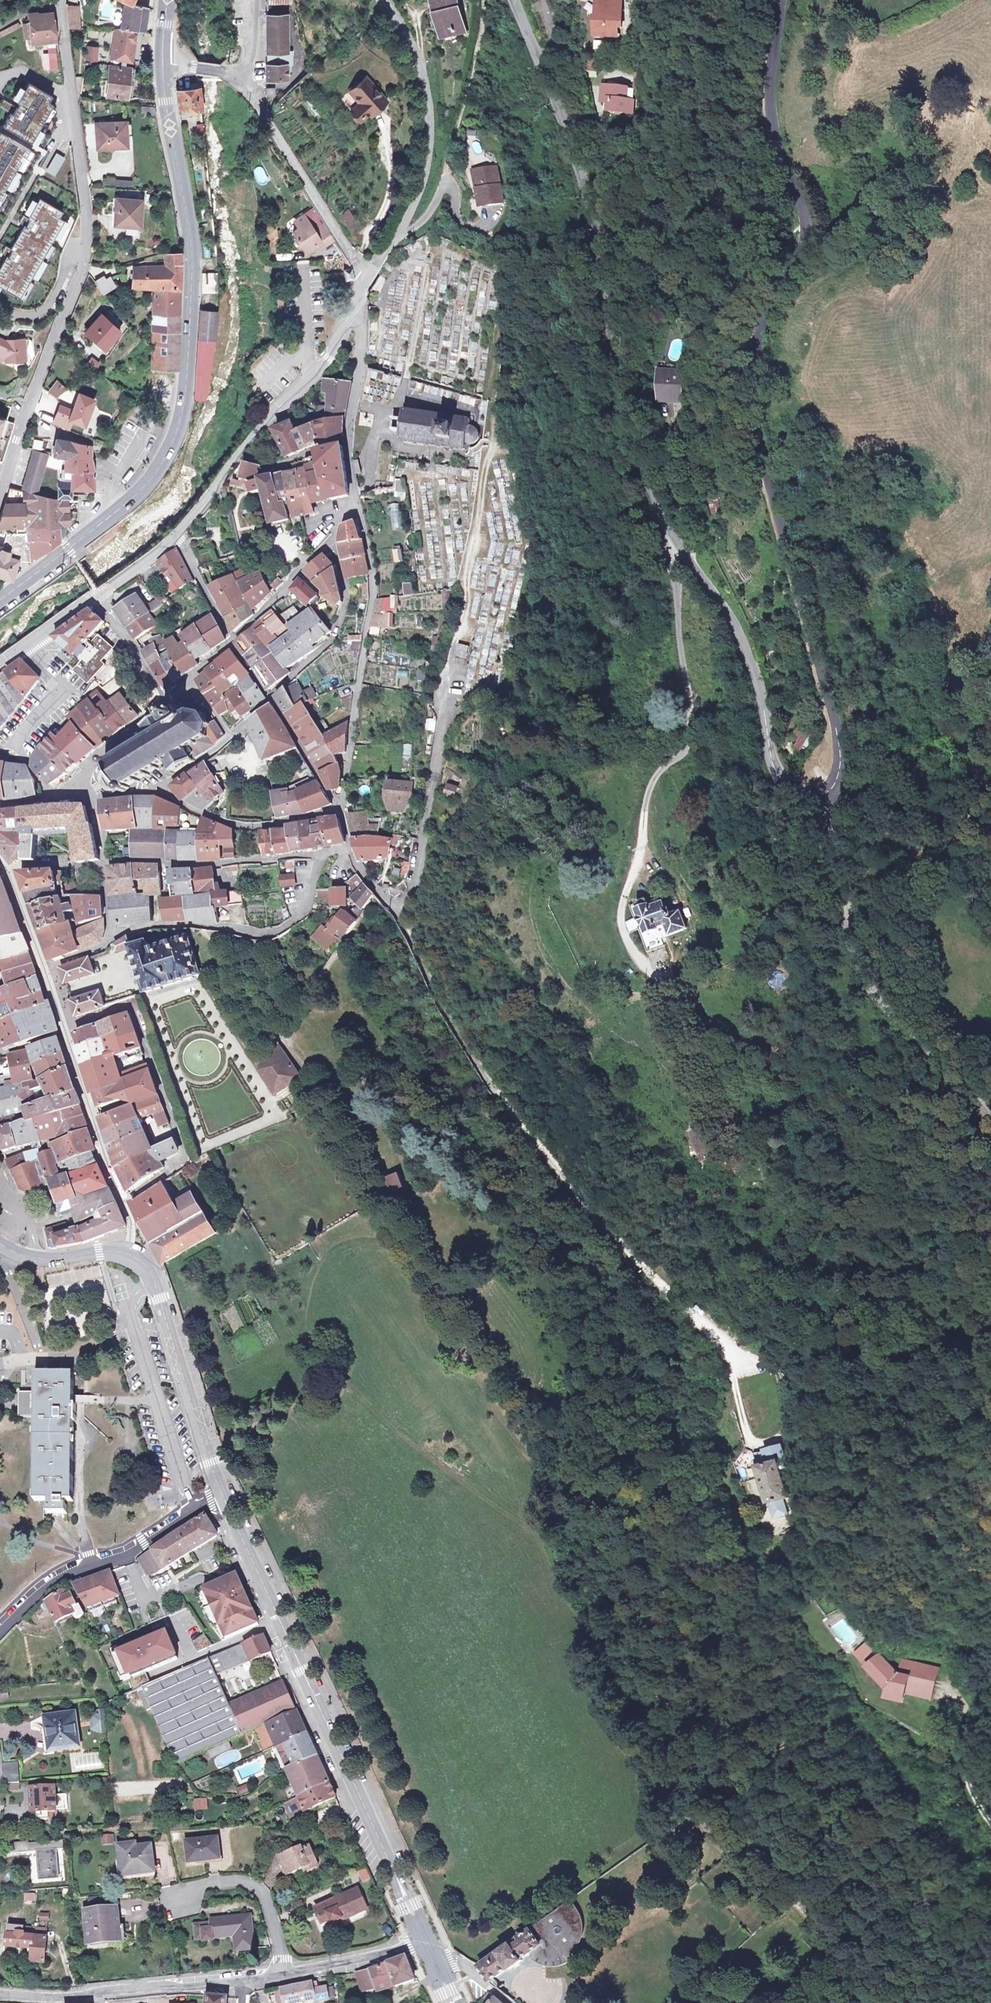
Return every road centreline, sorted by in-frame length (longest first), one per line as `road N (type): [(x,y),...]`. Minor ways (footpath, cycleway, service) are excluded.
road 1 (unclassified): [(803,785),(770,761),(758,685),(731,619),(668,527),(639,445),(567,132),(514,0)]
road 2 (unclassified): [(783,0),(777,104),(810,219),(763,358),(760,409),(836,735),(832,764),(819,783),(803,785)]
road 3 (unclassified): [(398,911),(500,1092),(583,1202),(707,1333),(734,1385),(748,1445)]
road 4 (secondary): [(0,599),(129,502),(161,463),(181,420),(192,257),(162,64)]
road 5 (track): [(201,925),(476,1343)]
road 6 (secondary): [(221,1492),(422,1942)]
road 7 (residential): [(422,1942),(366,1963),(288,1973),(0,1994)]
road 8 (unclassified): [(803,785),(871,985),(957,1078),(990,1130)]
road 9 (track): [(506,273),(489,389),(490,449),(449,655)]
road 10 (unclassified): [(381,0),(418,71),(428,155),(402,232),(358,288)]
road 11 (residential): [(357,512),(371,599),(339,809)]
road 12 (residential): [(175,535),(264,421),(327,356),(349,307)]
road 13 (residential): [(86,229),(85,261),(0,489)]
road 14 (secondary): [(121,1254),(148,1272),(221,1492)]
road 15 (residential): [(398,911),(411,893),(449,655)]
road 16 (residential): [(112,940),(161,924),(271,934),(303,911),(321,853)]
road 17 (residential): [(0,1627),(49,1585),(122,1558),(221,1492)]
road 18 (residential): [(250,80),(256,107),(358,288)]
road 19 (residential): [(321,853),(180,866),(104,864)]
road 20 (residential): [(270,696),(333,638),(345,599),(333,537)]
road 21 (residential): [(339,809),(233,827),(162,786)]
road 22 (residential): [(333,537),(231,642)]
road 23 (residential): [(86,229),(54,301),(37,317),(0,316)]
road 24 (residential): [(165,697),(69,793)]
road 25 (residential): [(72,95),(86,229)]
road 26 (residential): [(349,307),(357,336),(344,439)]
road 27 (residential): [(270,696),(339,809)]
road 28 (residential): [(19,652),(51,696),(15,740),(19,752)]
road 29 (secondary): [(121,1254),(33,1261),(0,1248)]
road 30 (residential): [(175,535),(231,642)]
road 31 (residential): [(165,697),(98,597)]

